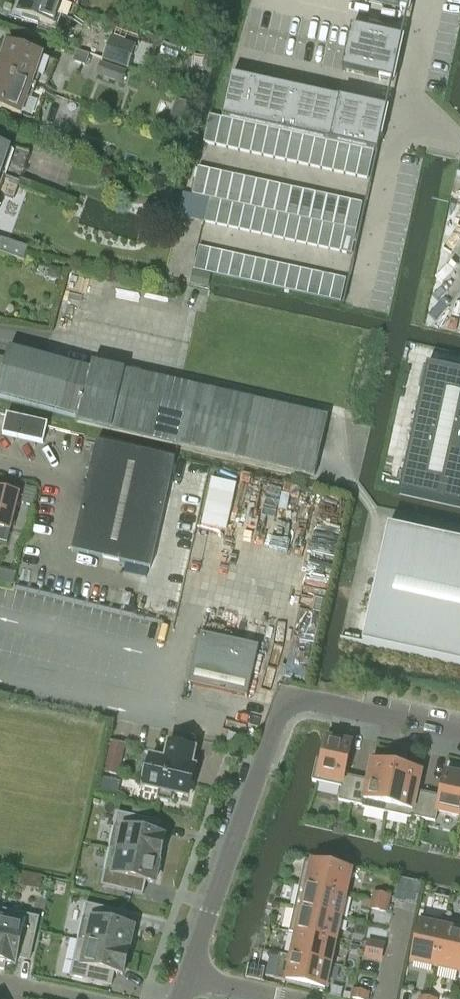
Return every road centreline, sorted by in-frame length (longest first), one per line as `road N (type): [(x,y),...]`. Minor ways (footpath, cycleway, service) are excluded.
road 1 (residential): [(187,976),(282,699),(459,735)]

